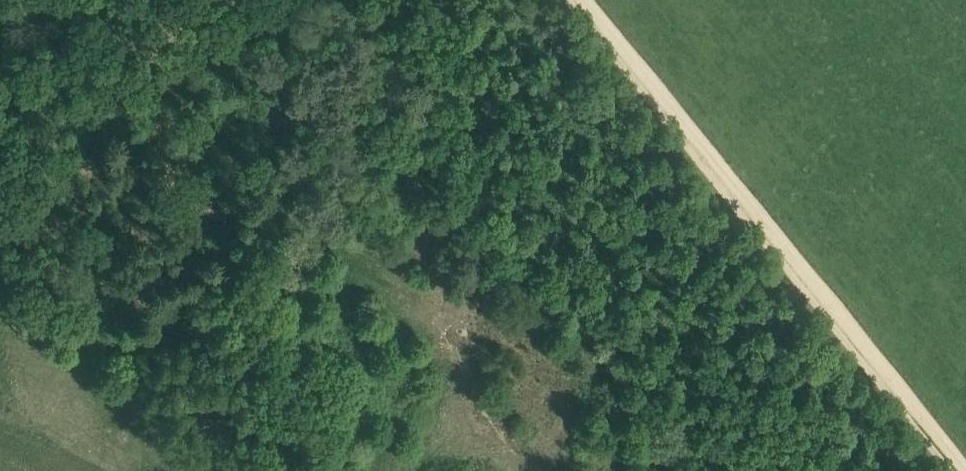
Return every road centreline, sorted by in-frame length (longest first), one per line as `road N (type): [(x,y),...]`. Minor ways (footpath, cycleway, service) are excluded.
road 1 (track): [(965,468),(588,0)]

